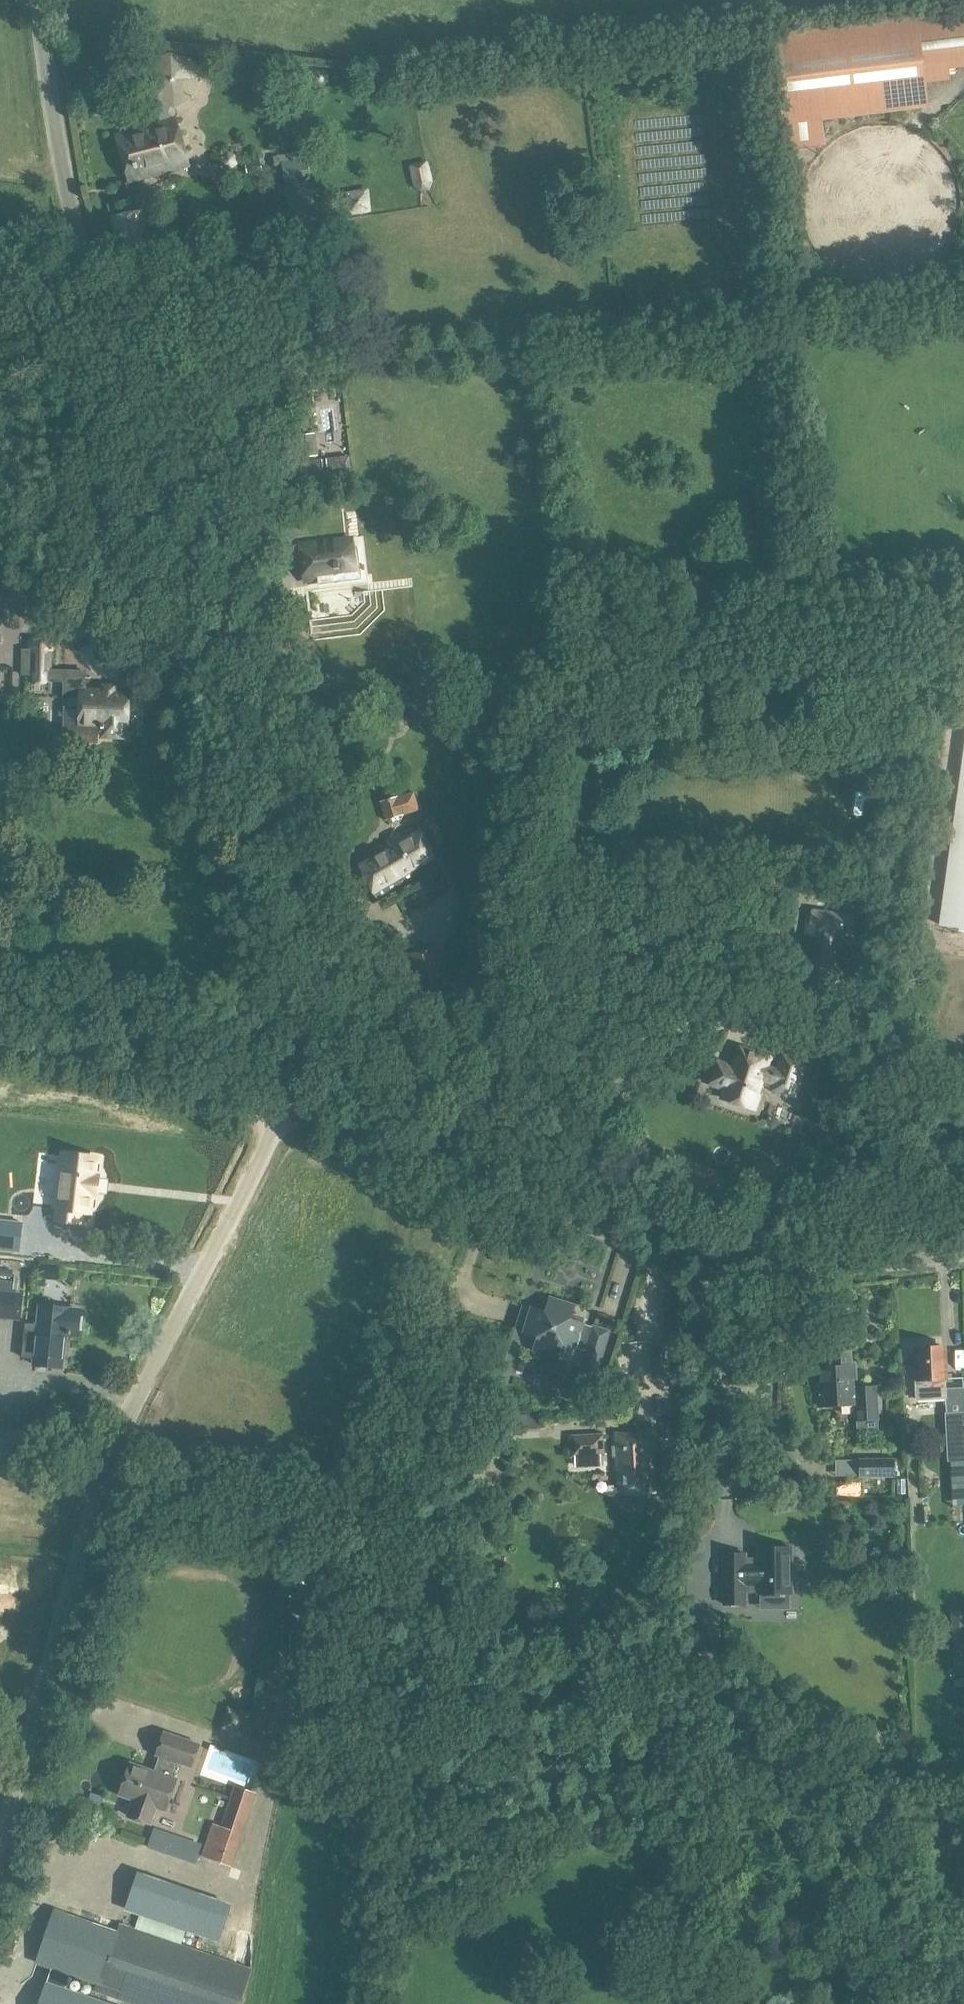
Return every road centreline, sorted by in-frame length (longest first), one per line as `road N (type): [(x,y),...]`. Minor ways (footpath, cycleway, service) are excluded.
road 1 (unclassified): [(283,1106),(304,967),(300,935),(99,333),(35,0)]
road 2 (unclassified): [(0,1824),(105,1470),(148,1363),(283,1106)]
road 3 (unclassified): [(404,1150),(654,1245),(749,1263),(963,1254)]
road 4 (track): [(283,1106),(0,1043)]
road 5 (unclassified): [(404,1150),(283,1106)]

